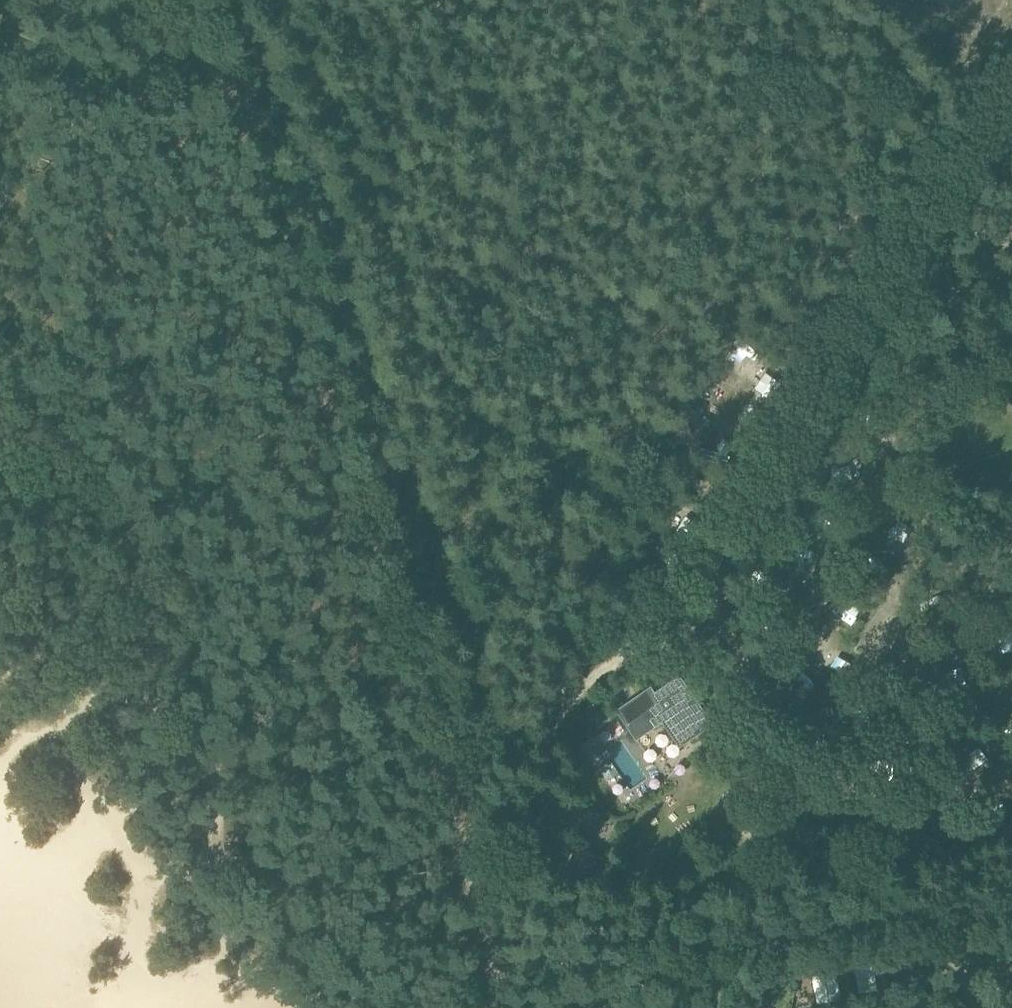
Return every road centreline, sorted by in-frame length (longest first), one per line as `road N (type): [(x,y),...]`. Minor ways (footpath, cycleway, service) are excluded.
road 1 (track): [(971,182),(691,594),(725,629),(752,674),(765,738),(825,789),(899,800),(1011,780)]
road 2 (track): [(752,674),(799,649),(842,552),(904,499)]
road 3 (track): [(579,578),(537,610),(500,652),(462,746)]
road 4 (track): [(569,698),(603,673),(672,651),(684,639),(691,594)]

